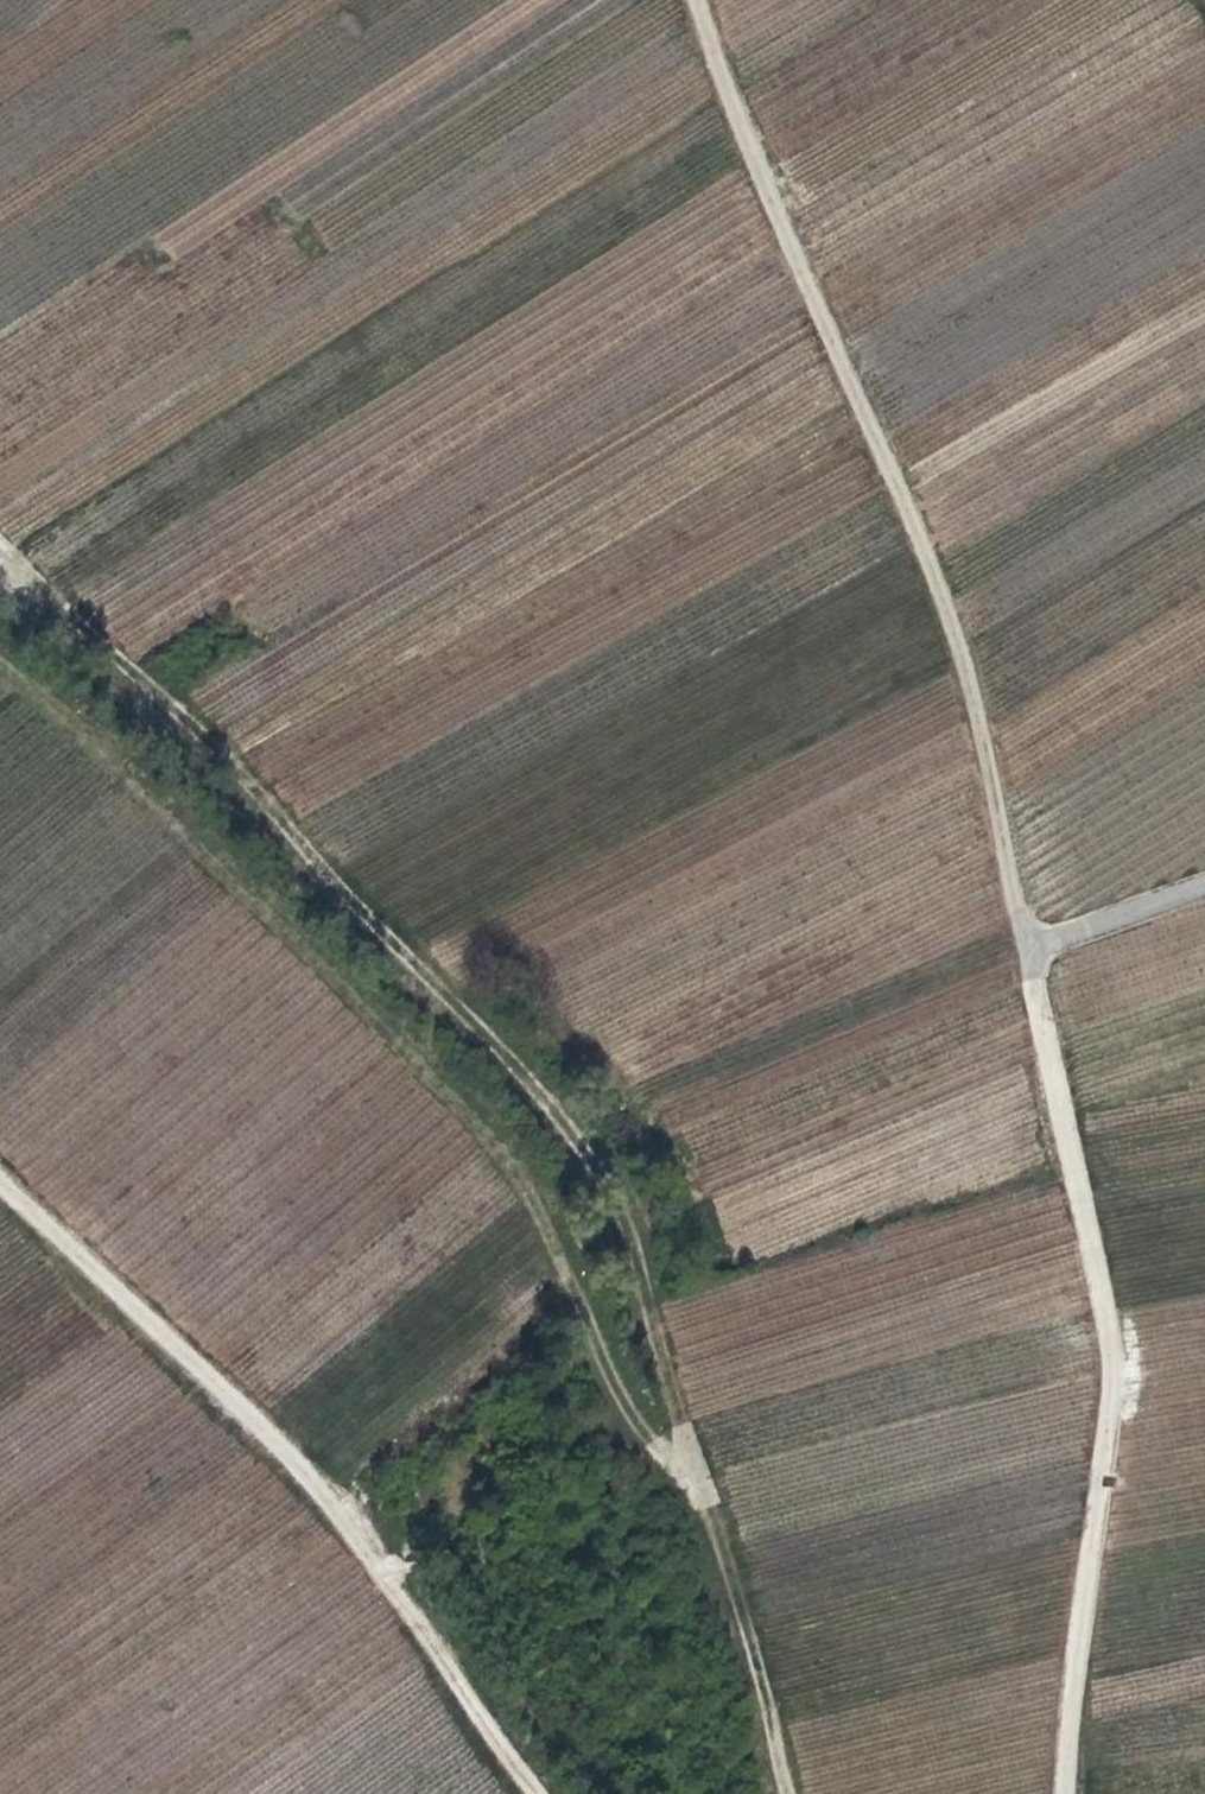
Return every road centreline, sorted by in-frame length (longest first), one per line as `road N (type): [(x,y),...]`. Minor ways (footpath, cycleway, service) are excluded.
road 1 (track): [(1064,1793),(1118,1341),(992,747),(903,500),(744,125),(707,0)]
road 2 (track): [(0,1173),(306,1472),(543,1793)]
road 3 (track): [(1204,886),(1032,949)]

